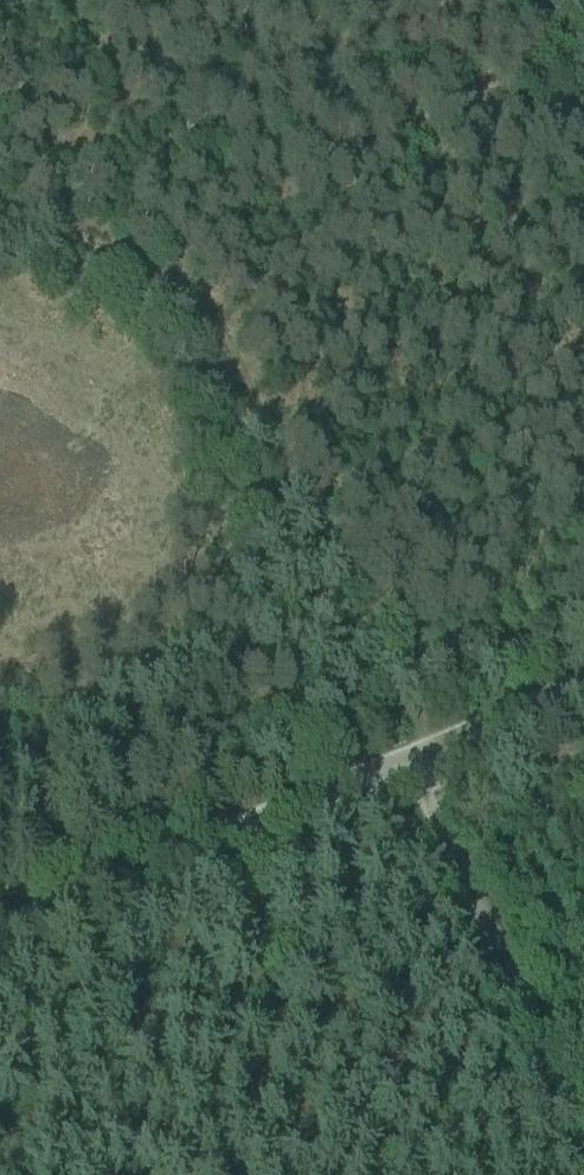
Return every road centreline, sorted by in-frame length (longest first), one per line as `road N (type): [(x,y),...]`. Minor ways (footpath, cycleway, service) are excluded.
road 1 (unclassified): [(0,935),(410,757)]
road 2 (unclassified): [(583,1141),(410,757)]
road 3 (unclassified): [(410,757),(583,685)]

